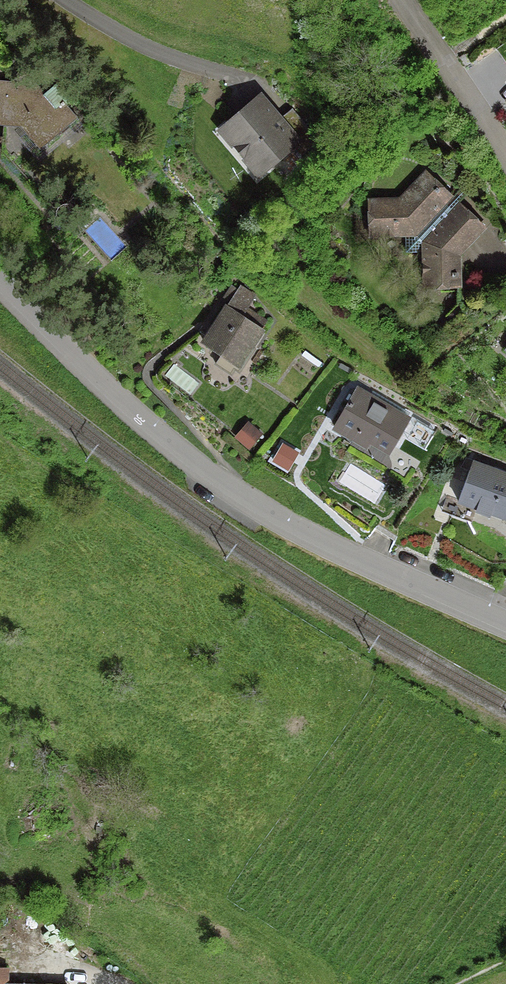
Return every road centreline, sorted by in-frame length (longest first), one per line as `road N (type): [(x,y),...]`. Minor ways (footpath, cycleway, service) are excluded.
road 1 (residential): [(505,618),(348,550),(251,497),(163,430),(0,277)]
road 2 (residential): [(505,160),(399,0)]

